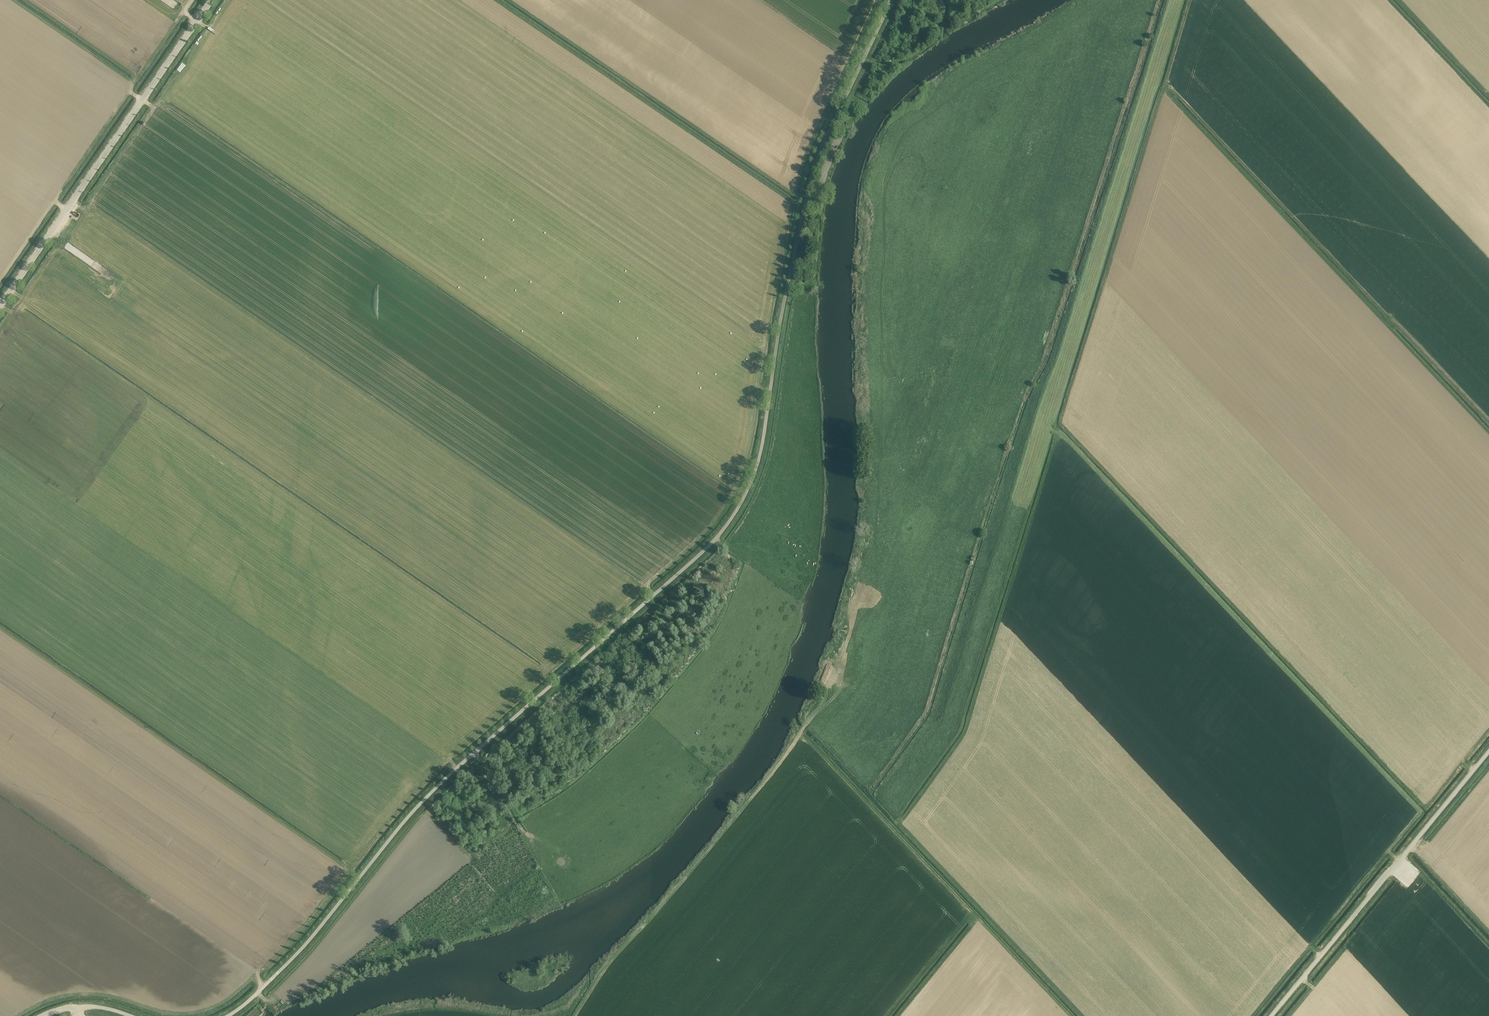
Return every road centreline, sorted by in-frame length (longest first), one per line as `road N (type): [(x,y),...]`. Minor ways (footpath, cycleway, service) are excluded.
road 1 (unclassified): [(233,1015),(309,944),(448,778),(721,536),(761,447),(804,196)]
road 2 (unclassified): [(0,306),(212,0)]
road 3 (unclassified): [(1272,1015),(1488,756)]
road 4 (unclassified): [(831,118),(889,0)]

